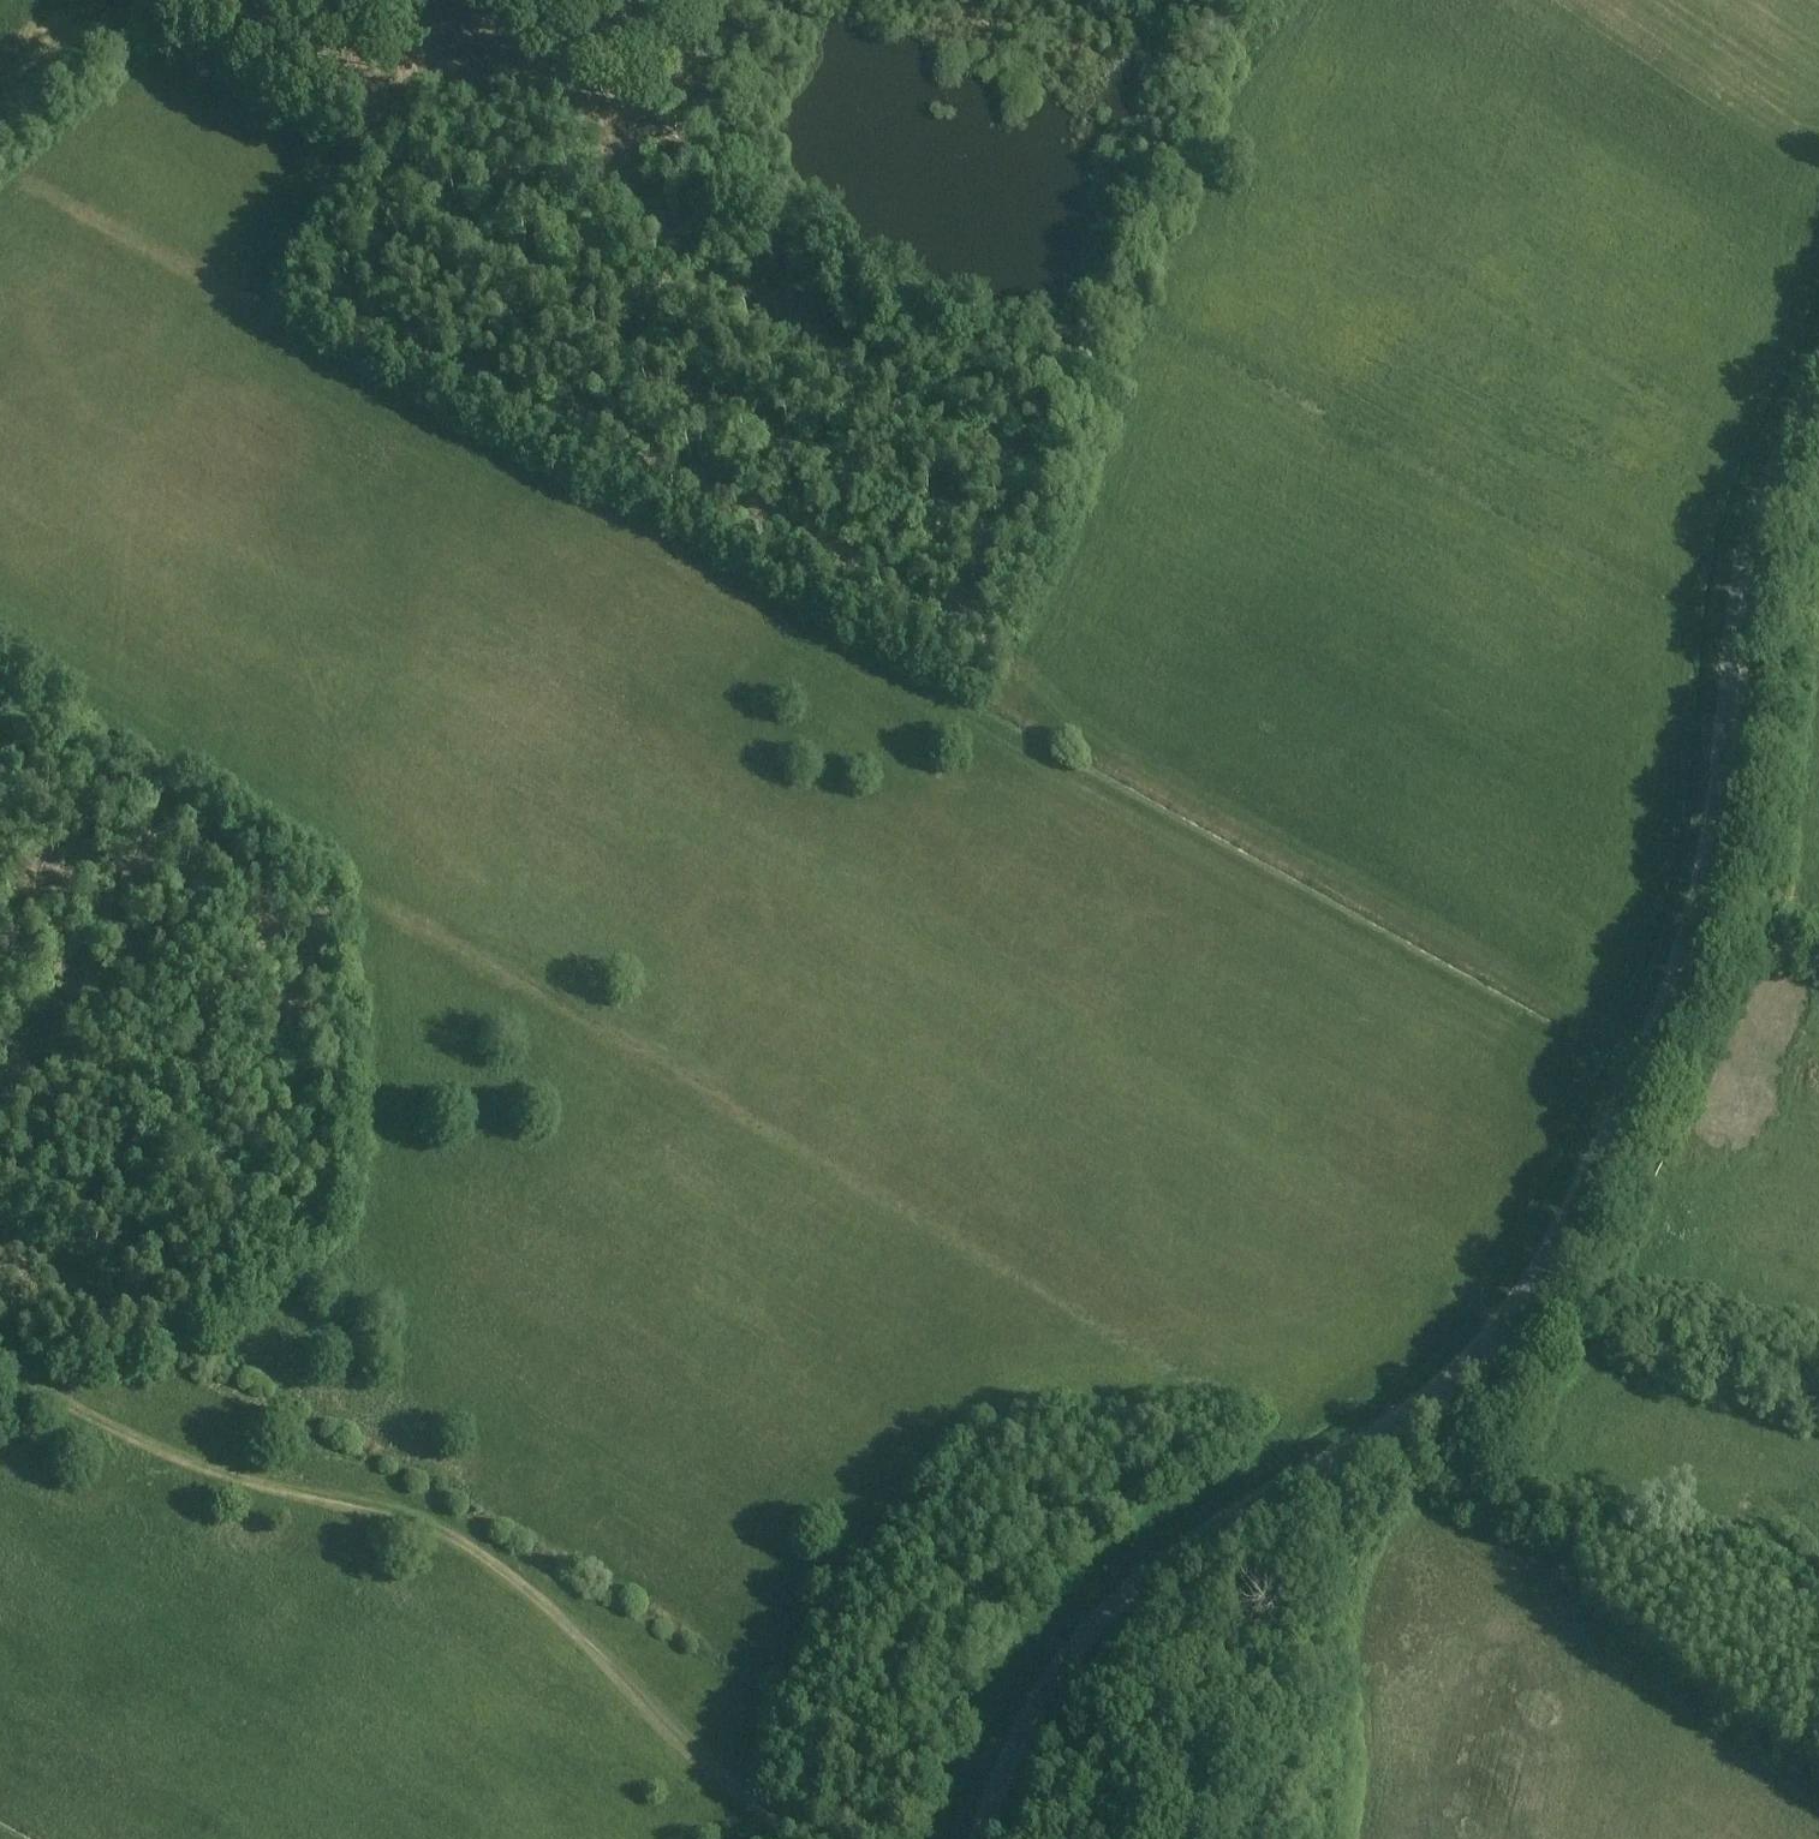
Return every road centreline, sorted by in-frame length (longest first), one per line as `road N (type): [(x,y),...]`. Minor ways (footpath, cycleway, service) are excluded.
road 1 (unclassified): [(979,1838),(1013,1745),(1039,1699),(1072,1651),(1151,1571),(1375,1437),(1454,1373),(1529,1286),(1693,935),(1746,565),(1767,485),(1818,379)]
road 2 (track): [(0,1355),(58,1403),(176,1459),(412,1519),(473,1550),(534,1589),(676,1752),(801,1838)]

